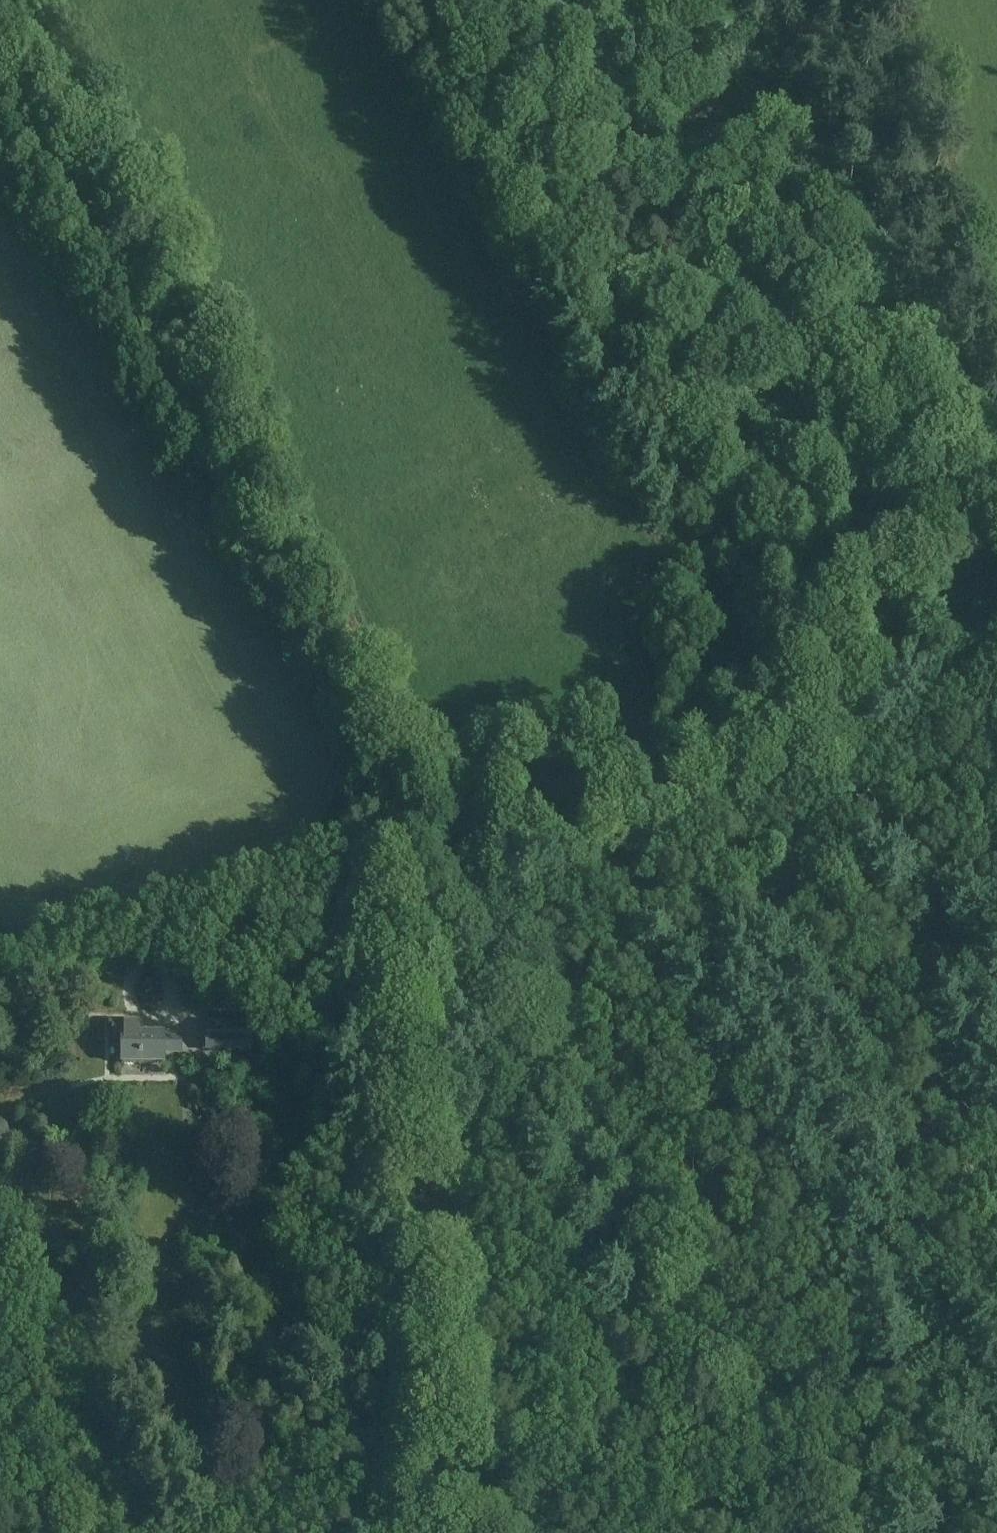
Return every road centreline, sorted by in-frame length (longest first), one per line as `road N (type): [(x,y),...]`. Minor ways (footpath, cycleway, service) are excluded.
road 1 (track): [(416,1532),(428,1435),(391,963),(398,861)]
road 2 (unclassified): [(958,515),(649,0)]
road 3 (track): [(400,848),(361,853),(181,919),(166,954),(191,1038)]

